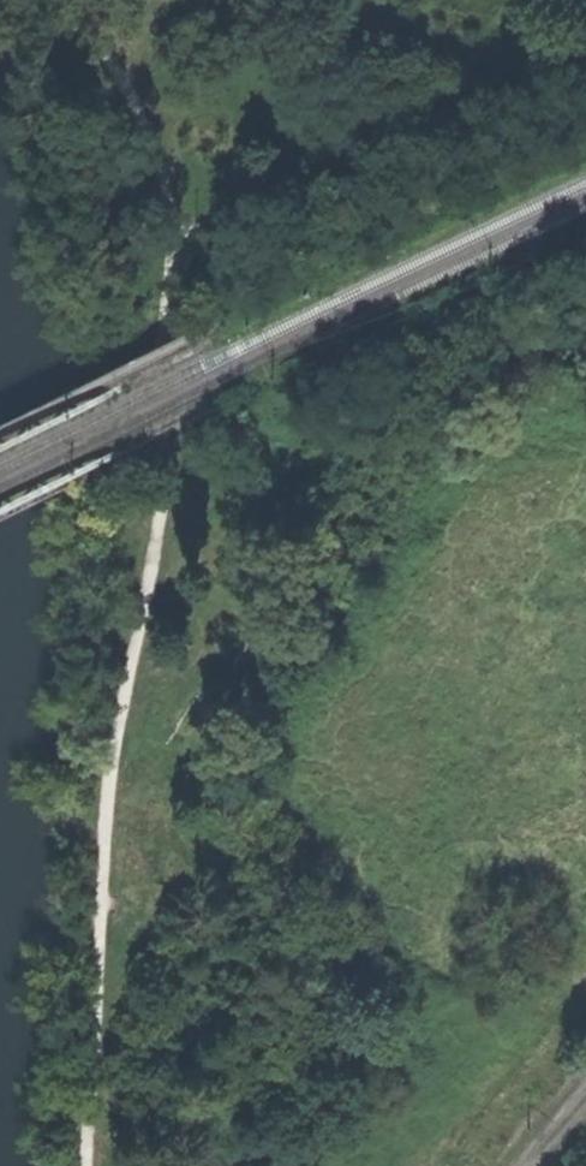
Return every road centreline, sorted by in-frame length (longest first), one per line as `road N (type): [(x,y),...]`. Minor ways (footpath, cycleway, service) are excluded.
road 1 (track): [(161,502),(223,469),(273,467),(585,324)]

